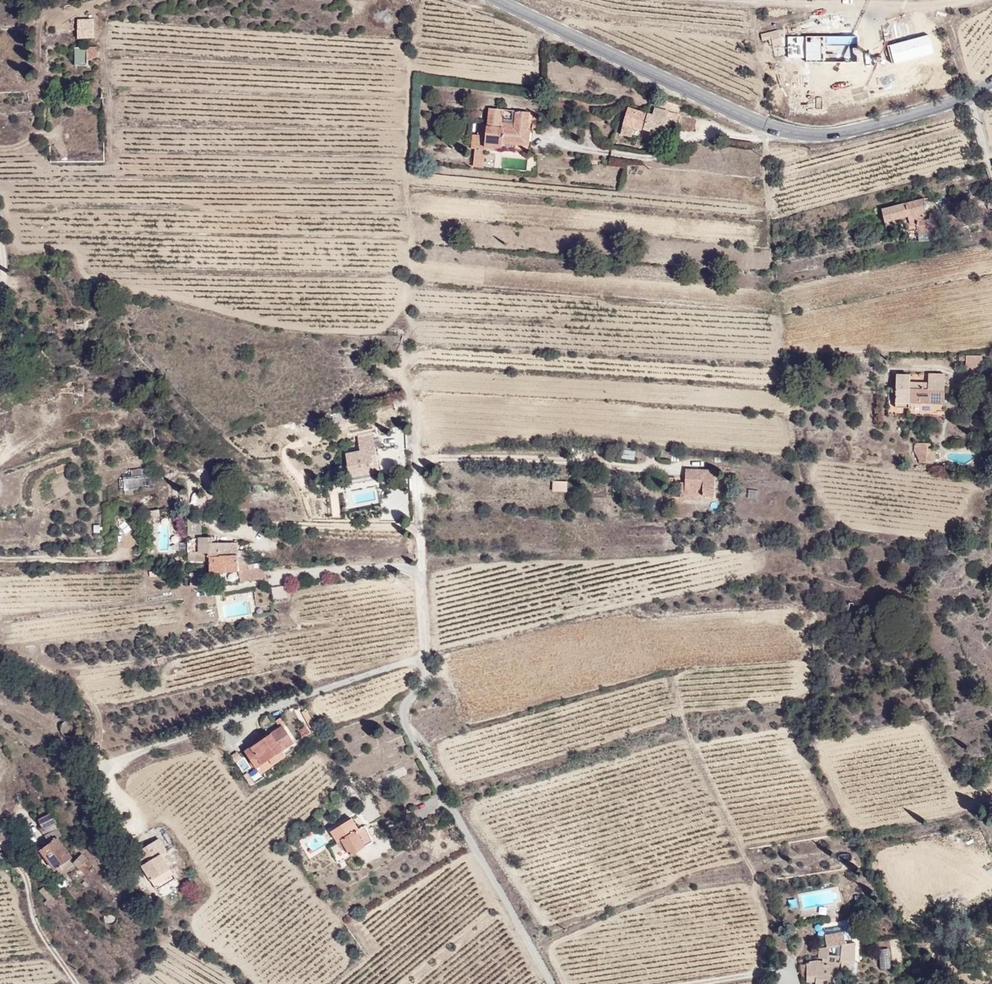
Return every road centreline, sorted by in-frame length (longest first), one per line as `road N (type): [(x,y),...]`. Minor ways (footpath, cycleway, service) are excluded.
road 1 (tertiary): [(496,0),(786,131),(831,134),(937,108),(991,82)]
road 2 (track): [(698,0),(842,7),(962,0)]
road 3 (track): [(0,841),(10,838),(54,952),(79,983)]

